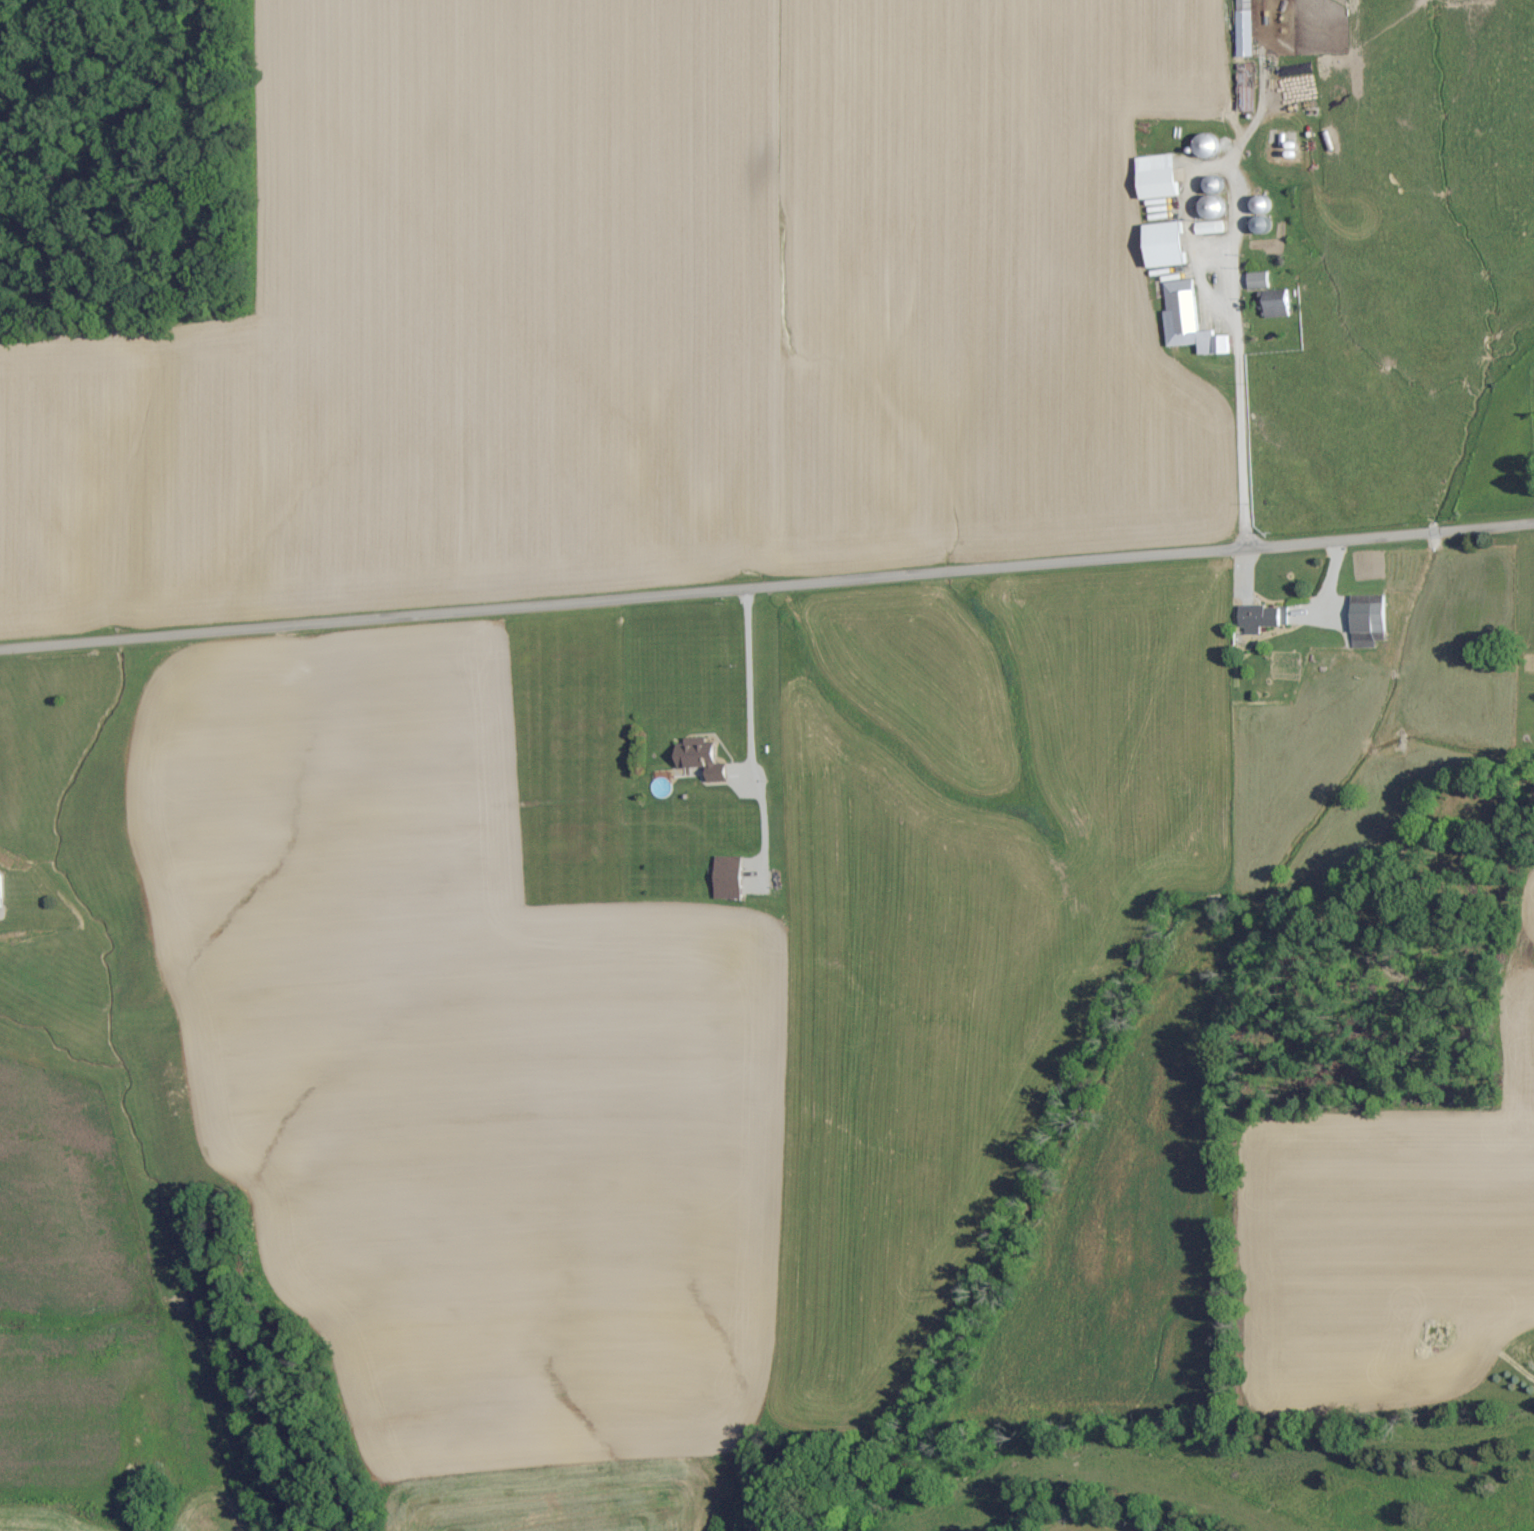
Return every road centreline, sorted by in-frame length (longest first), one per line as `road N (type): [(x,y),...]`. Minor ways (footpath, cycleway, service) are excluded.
road 1 (residential): [(0,651),(1533,527)]

